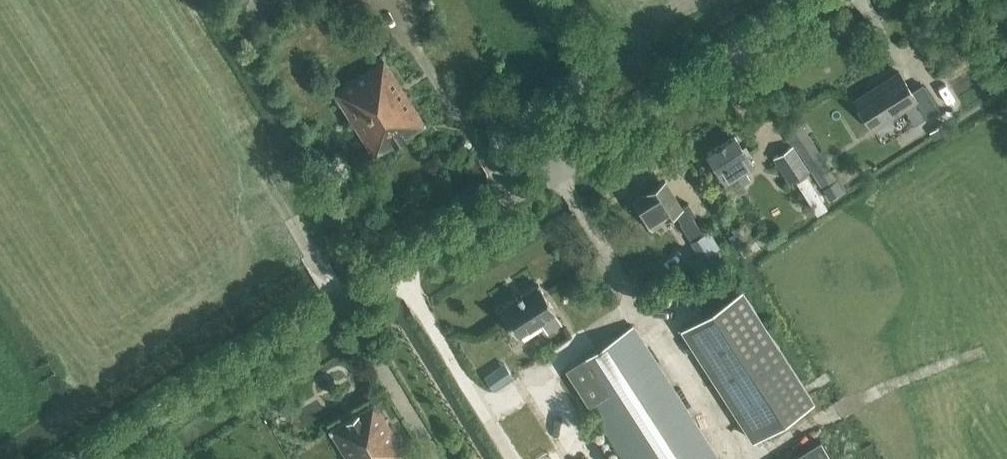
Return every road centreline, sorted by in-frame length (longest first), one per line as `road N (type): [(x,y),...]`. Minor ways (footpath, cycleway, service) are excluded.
road 1 (tertiary): [(89,458),(825,0)]

